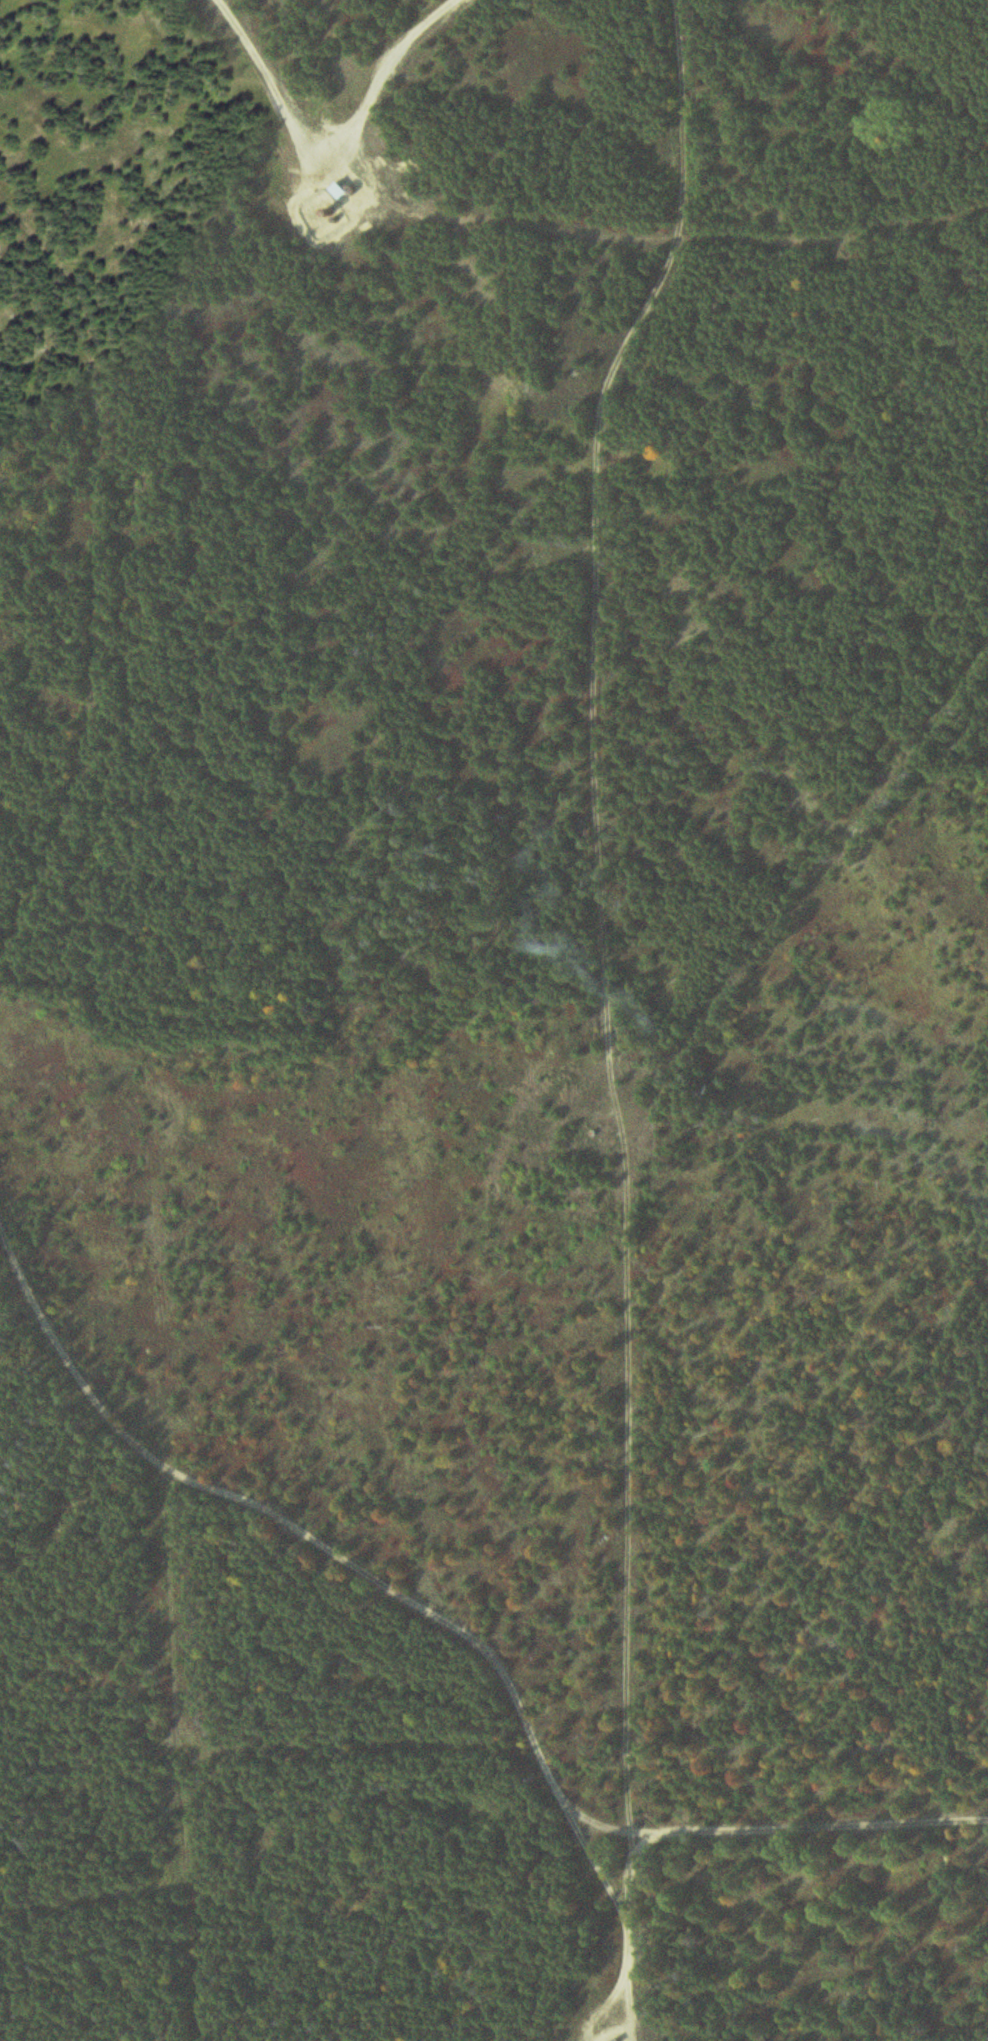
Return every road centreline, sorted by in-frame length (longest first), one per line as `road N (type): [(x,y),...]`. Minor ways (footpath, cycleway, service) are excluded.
road 1 (track): [(0,1238),(101,1421),(174,1471),(410,1599),(483,1657),(549,1795),(592,1835),(613,1948),(577,2003),(570,2040)]
road 2 (track): [(675,0),(689,232),(597,445),(581,1037)]
road 3 (track): [(0,916),(72,805),(101,685),(103,503),(94,346),(70,278),(0,189)]
road 4 (track): [(987,1824),(592,1835)]

